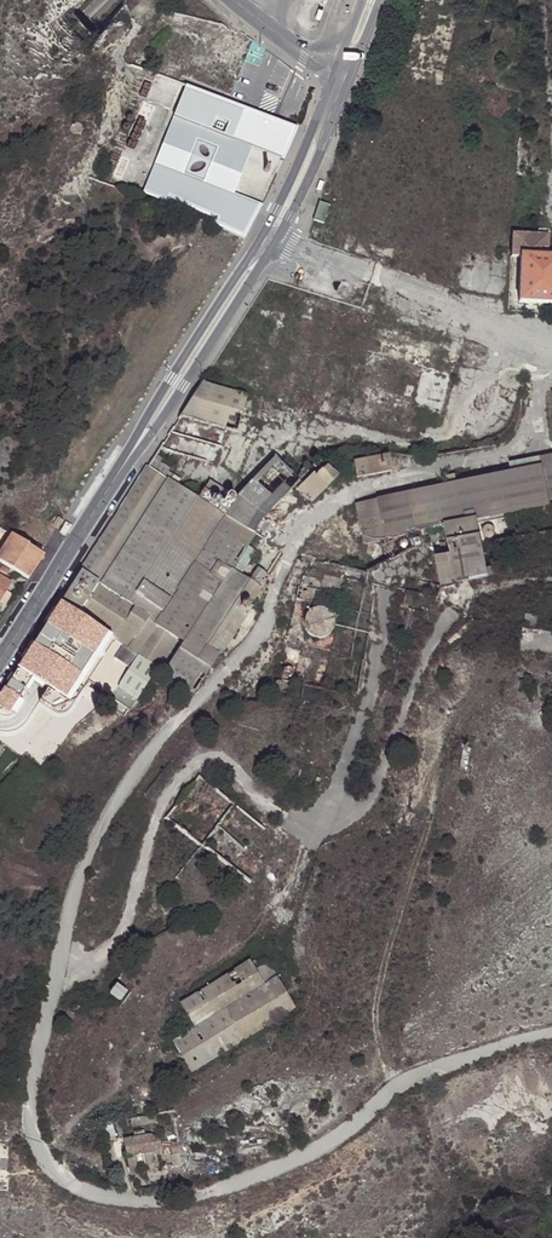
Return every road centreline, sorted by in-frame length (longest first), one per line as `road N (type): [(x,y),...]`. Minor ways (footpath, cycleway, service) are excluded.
road 1 (secondary): [(128,461),(278,241),(350,80)]
road 2 (secondary): [(332,73),(263,233),(170,377),(128,461)]
road 3 (secondary): [(128,461),(0,663)]

